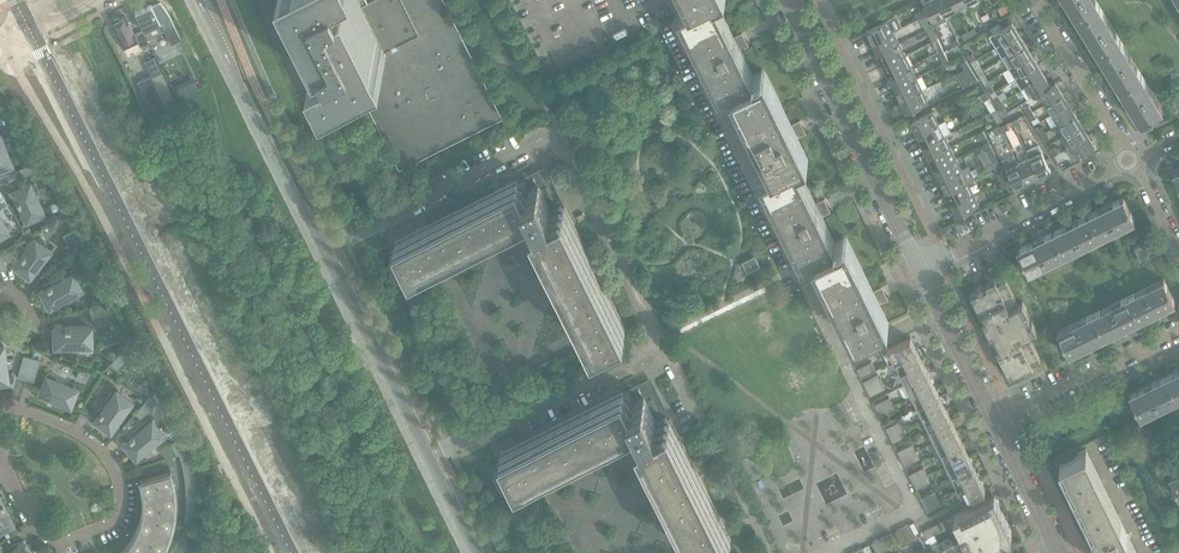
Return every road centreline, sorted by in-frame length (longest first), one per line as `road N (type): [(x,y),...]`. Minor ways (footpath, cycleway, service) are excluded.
road 1 (residential): [(320,252),(552,146),(657,351),(423,459)]
road 2 (secondary): [(31,31),(287,552)]
road 3 (residential): [(0,409),(70,429),(102,453),(119,480),(120,505),(111,524),(57,541),(28,511),(8,472)]
road 4 (tertiary): [(919,266),(787,0)]
road 5 (secondary): [(320,252),(195,0)]
road 6 (residential): [(1129,161),(919,266)]
road 7 (secondary): [(423,459),(320,252)]
road 8 (residential): [(991,416),(1178,332)]
road 9 (residential): [(1033,0),(1129,161)]
road 10 (tertiary): [(991,416),(919,266)]
road 11 (tertiary): [(1058,550),(991,416)]

